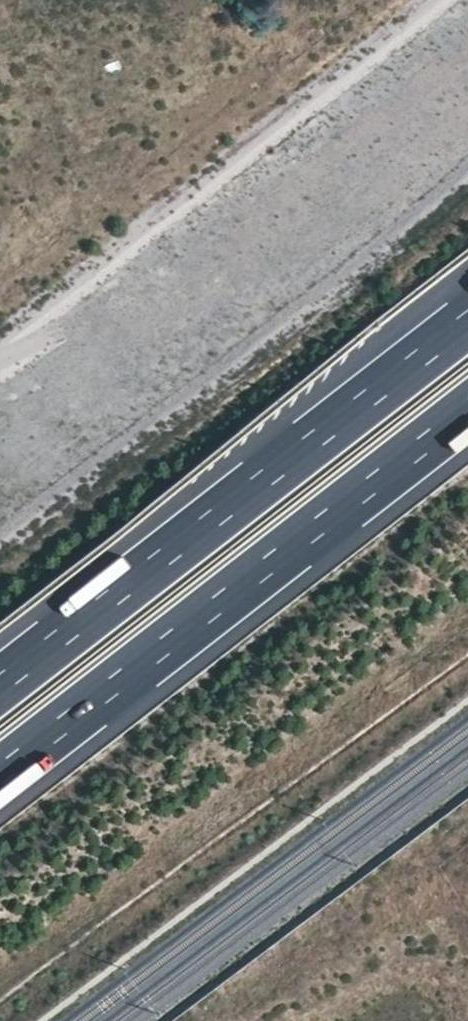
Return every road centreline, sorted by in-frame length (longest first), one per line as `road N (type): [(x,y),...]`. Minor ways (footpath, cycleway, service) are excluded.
road 1 (motorway): [(0,775),(467,411)]
road 2 (motorway): [(467,321),(0,684)]

